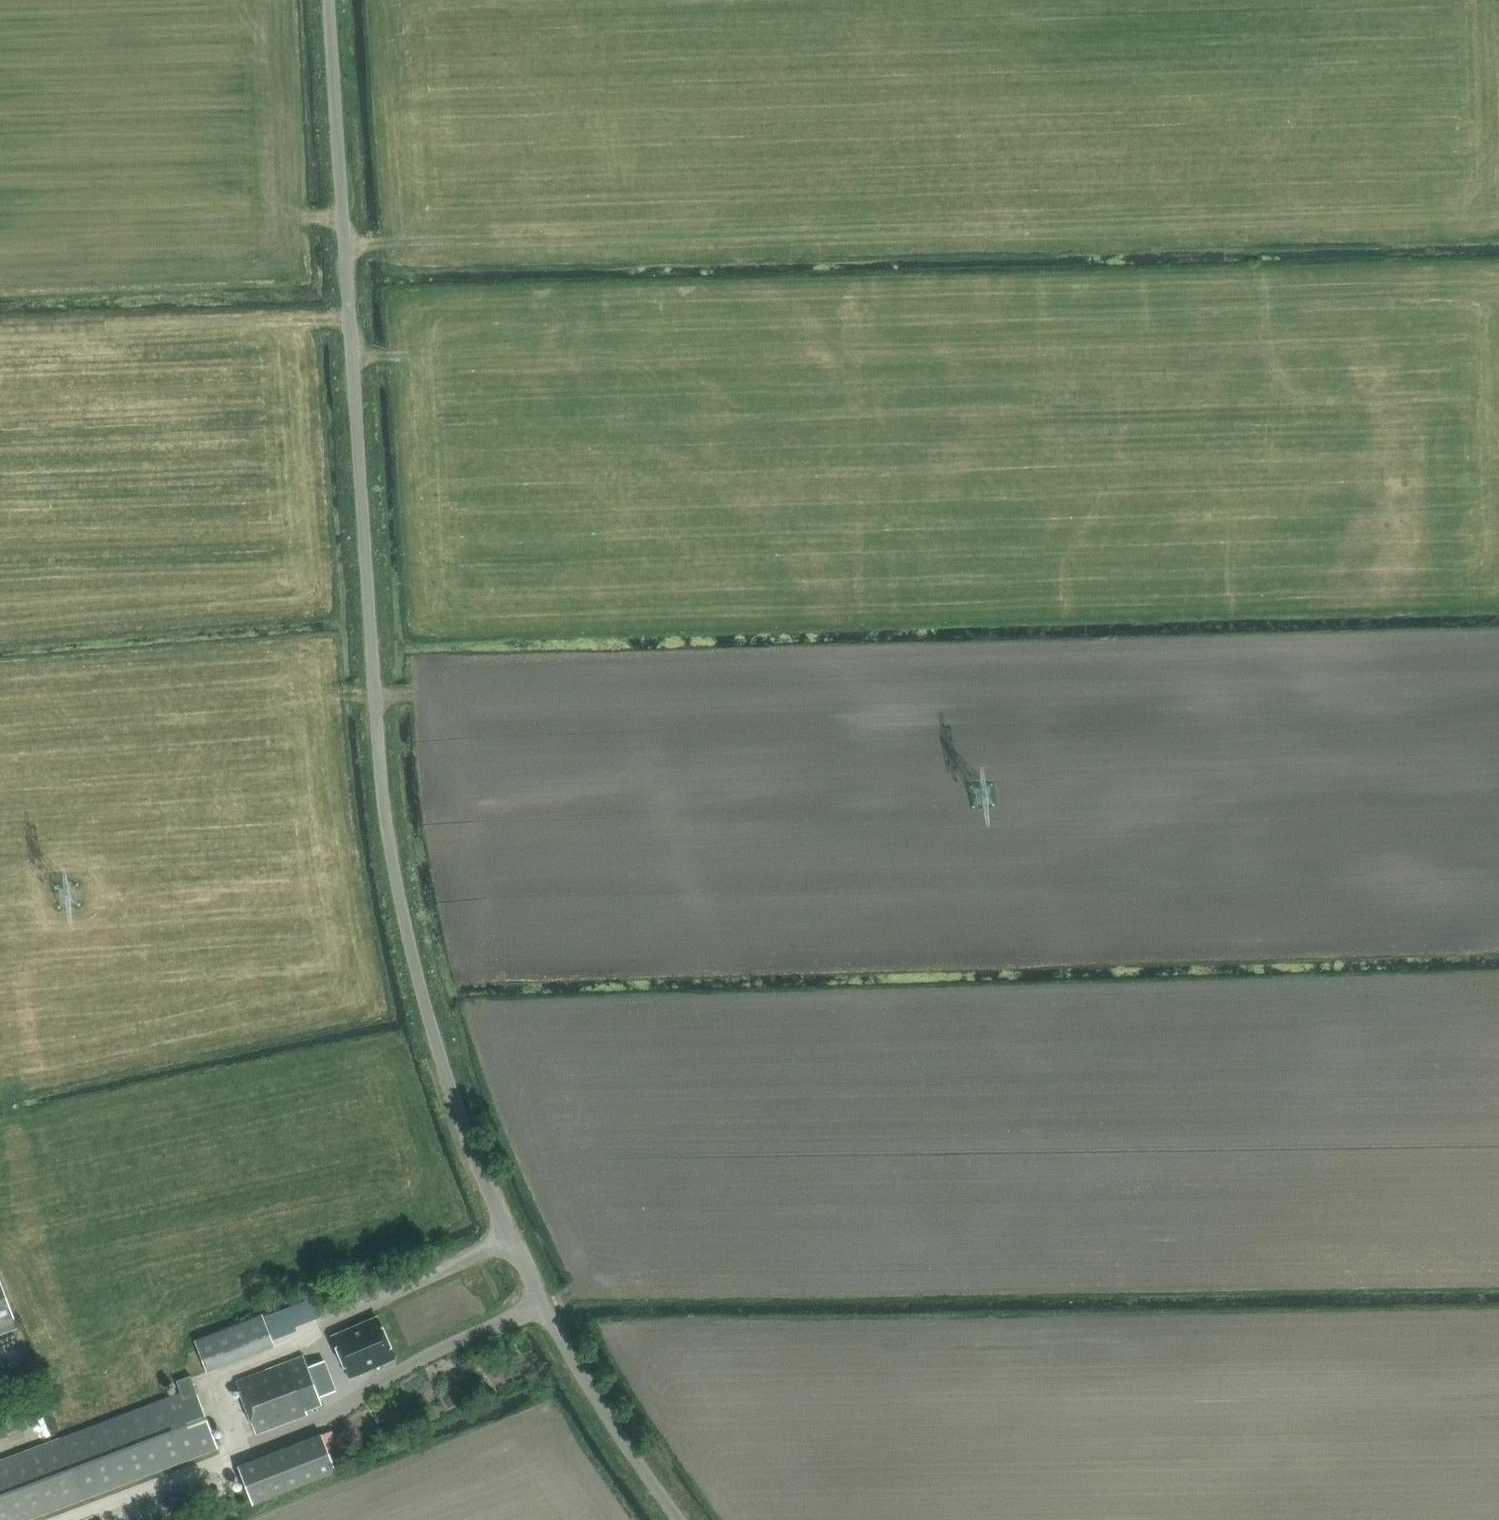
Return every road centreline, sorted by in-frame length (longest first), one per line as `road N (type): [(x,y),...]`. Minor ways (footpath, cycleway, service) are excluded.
road 1 (unclassified): [(680,1519),(582,1375),(527,1271),(478,1163),(415,962),(380,776),(328,0)]
road 2 (track): [(244,1453),(64,1519)]

